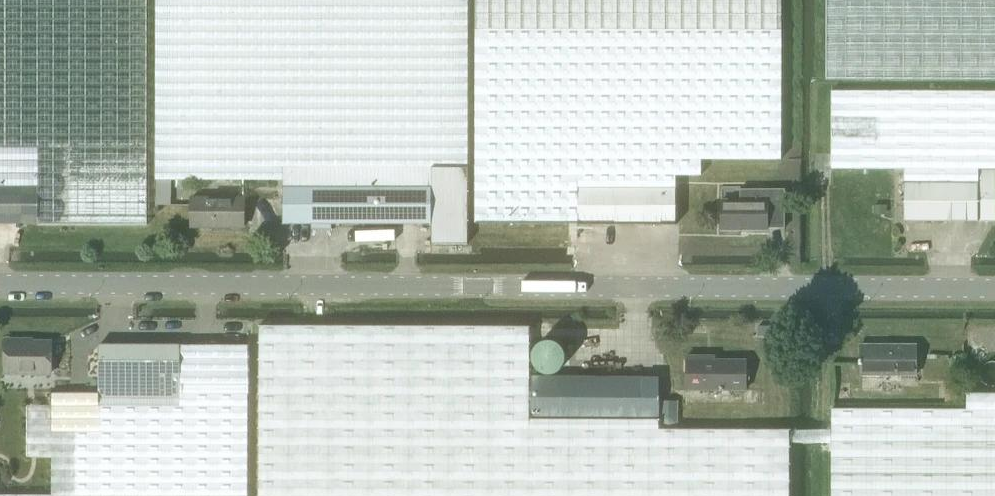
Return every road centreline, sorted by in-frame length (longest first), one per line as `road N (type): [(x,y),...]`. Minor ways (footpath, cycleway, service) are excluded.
road 1 (unclassified): [(0,288),(994,290)]

